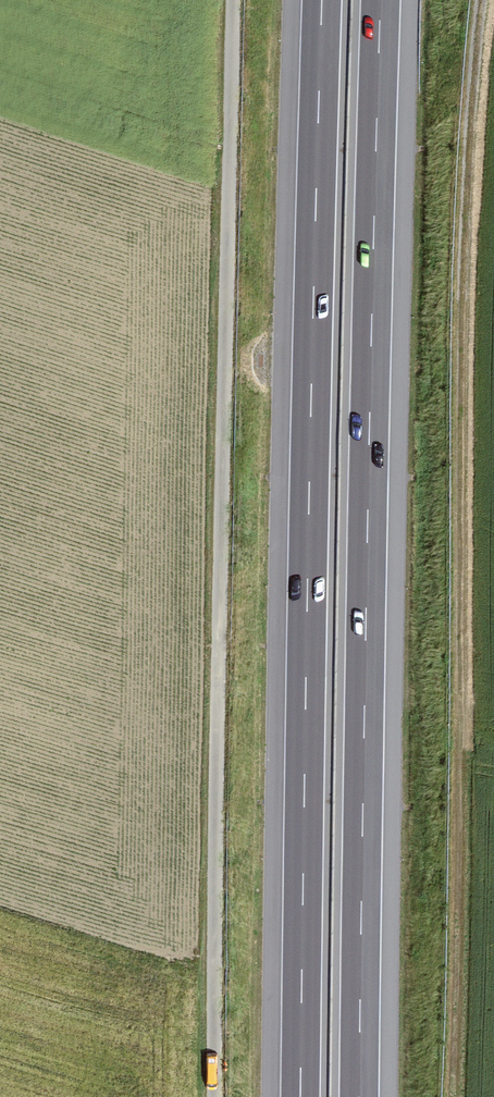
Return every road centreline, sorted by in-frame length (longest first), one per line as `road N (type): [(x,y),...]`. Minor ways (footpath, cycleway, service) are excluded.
road 1 (motorway): [(359,1096),(381,0)]
road 2 (motorway): [(322,0),(300,1096)]
road 3 (track): [(233,0),(215,1096)]
road 4 (track): [(481,0),(464,255),(460,735)]

